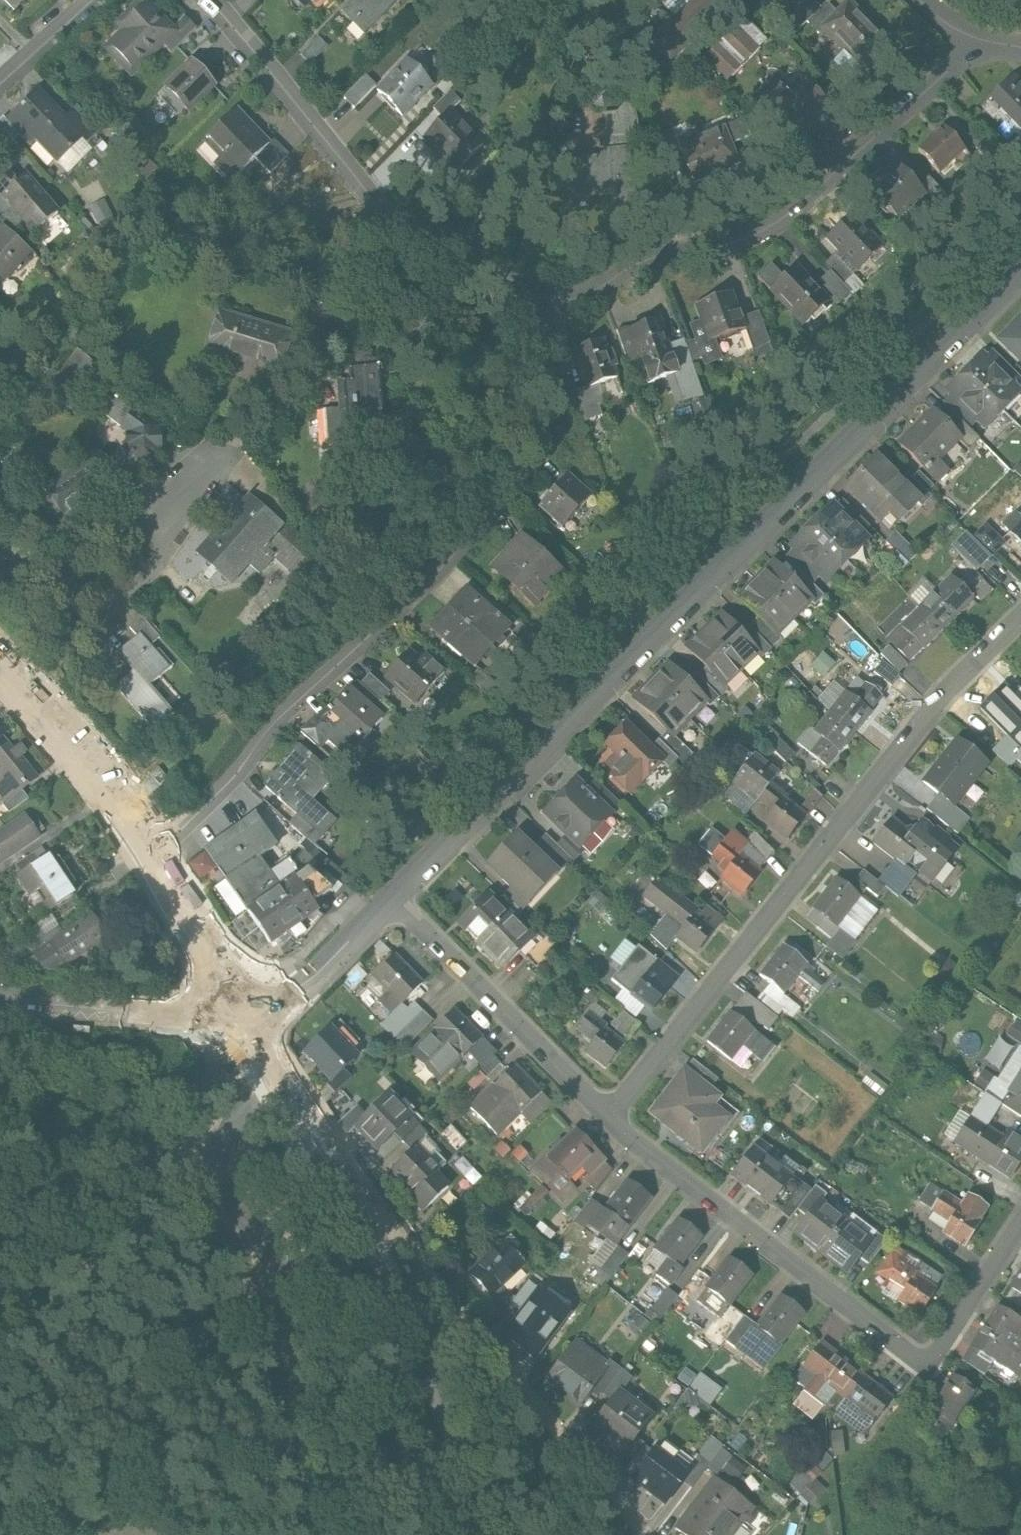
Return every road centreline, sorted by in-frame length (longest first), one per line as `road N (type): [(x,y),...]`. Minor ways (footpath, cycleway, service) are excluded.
road 1 (residential): [(396,894),(1020,273)]
road 2 (residential): [(543,296),(538,440),(498,498),(304,688),(218,791),(148,850)]
road 3 (residential): [(608,1119),(939,695),(1020,614)]
road 4 (unclassified): [(474,1534),(420,1337),(240,1011)]
road 5 (residential): [(608,1119),(926,1358),(941,1349),(1020,1222)]
road 6 (residential): [(543,296),(756,234),(969,39)]
road 7 (residential): [(216,0),(412,236),(504,266),(543,296)]
road 8 (track): [(215,1165),(167,1181),(126,1212),(0,1382)]
road 9 (residential): [(396,894),(608,1119)]
road 10 (residential): [(649,1534),(455,1303)]
road 11 (track): [(278,1282),(321,1534)]
road 12 (residential): [(240,1011),(0,999)]
road 13 (residential): [(0,666),(148,850)]
road 14 (residential): [(240,1011),(296,989),(396,894)]
road 15 (residential): [(148,850),(240,1011)]
road 16 (residential): [(50,570),(92,593),(141,581),(159,544),(149,513)]
road 17 (residential): [(90,0),(0,81)]

